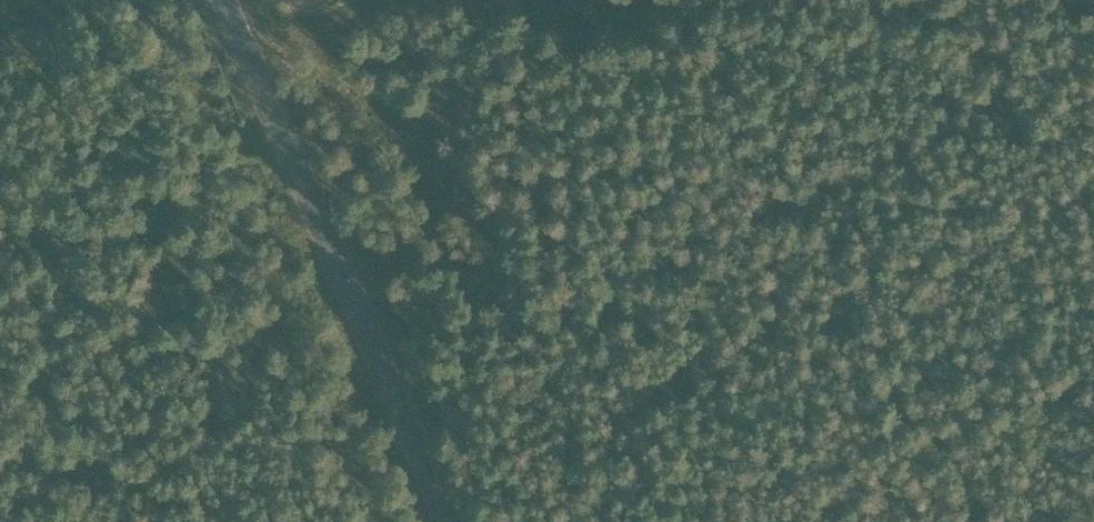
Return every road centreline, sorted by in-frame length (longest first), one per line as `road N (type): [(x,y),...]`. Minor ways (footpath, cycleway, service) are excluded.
road 1 (track): [(445,521),(220,0)]

